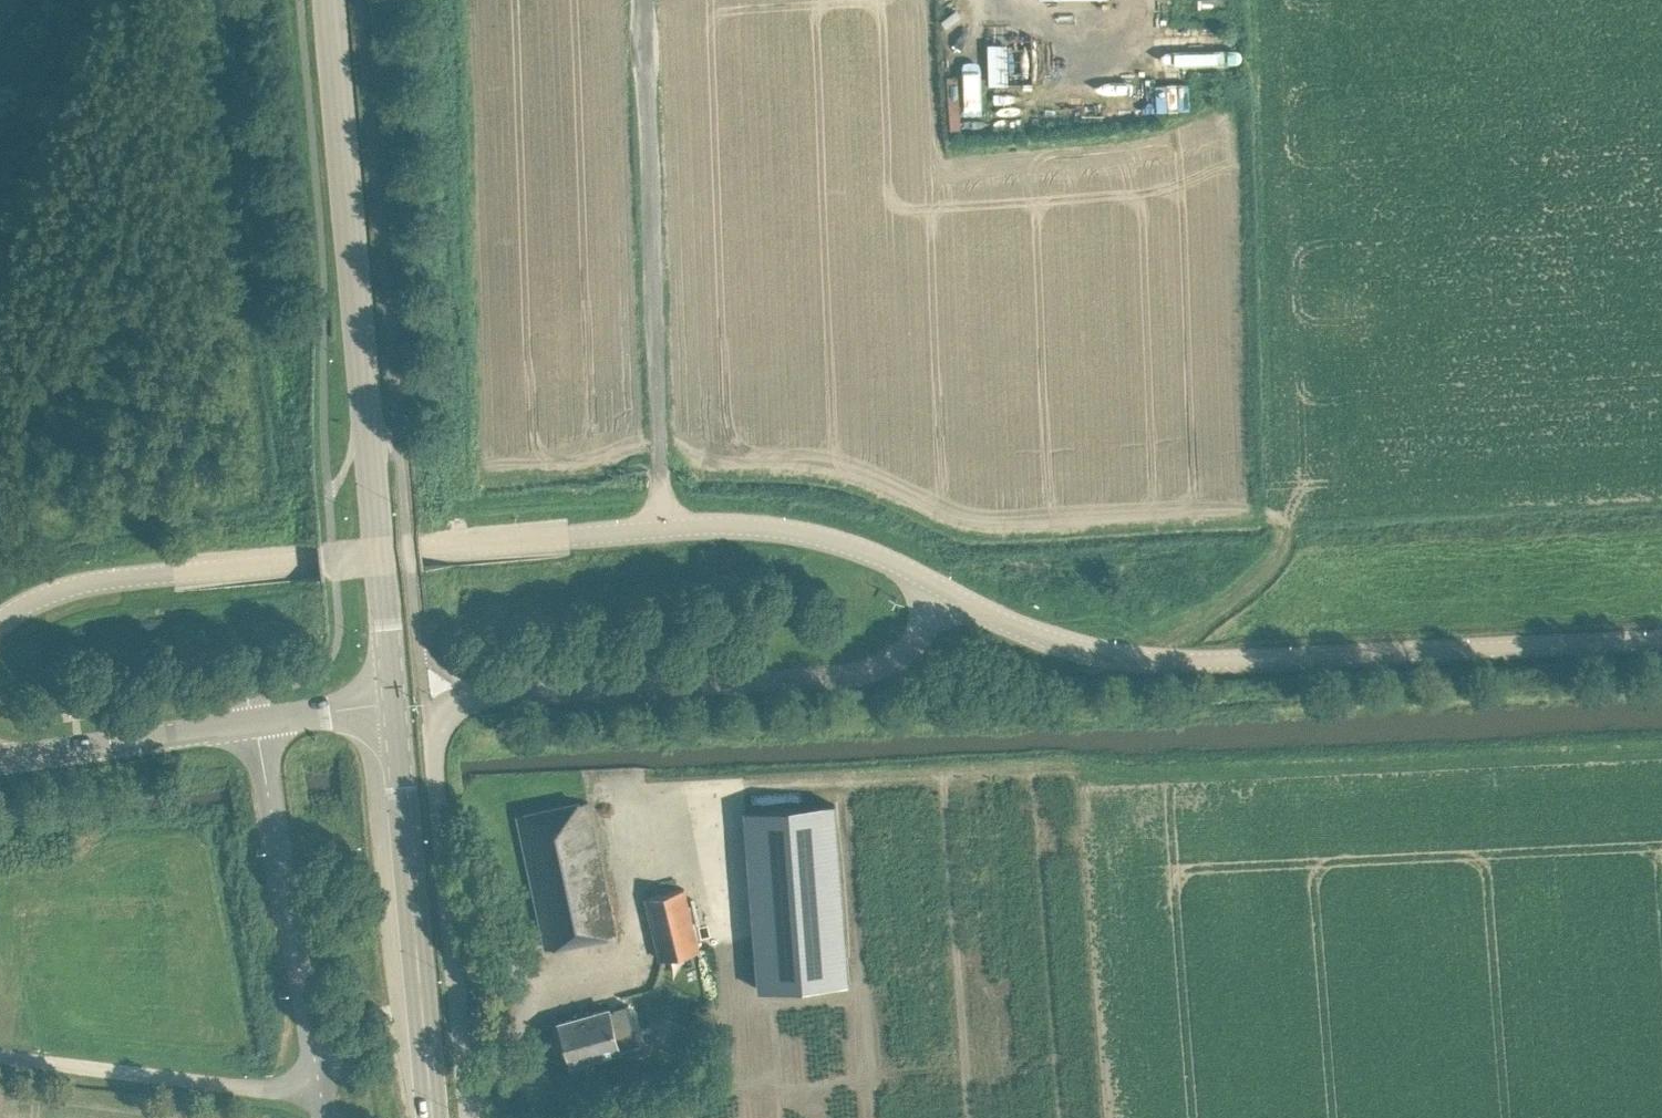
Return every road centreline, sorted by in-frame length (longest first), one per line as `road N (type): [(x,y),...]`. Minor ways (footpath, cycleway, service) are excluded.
road 1 (unclassified): [(470,1117),(435,747),(453,708),(476,694),(857,673),(904,652),(945,588)]
road 2 (tertiary): [(945,588),(1050,640),(1137,660),(1661,638)]
road 3 (secondary): [(393,702),(328,0)]
road 4 (tertiary): [(0,619),(40,595),(109,576),(662,528)]
road 5 (unclassified): [(662,528),(643,0)]
road 6 (secondary): [(431,1117),(393,702)]
road 7 (unclassified): [(320,1094),(256,721)]
road 8 (tertiary): [(945,588),(865,550),(805,533),(662,528)]
road 9 (tertiary): [(0,756),(256,721)]
road 10 (tertiary): [(256,721),(393,702)]

